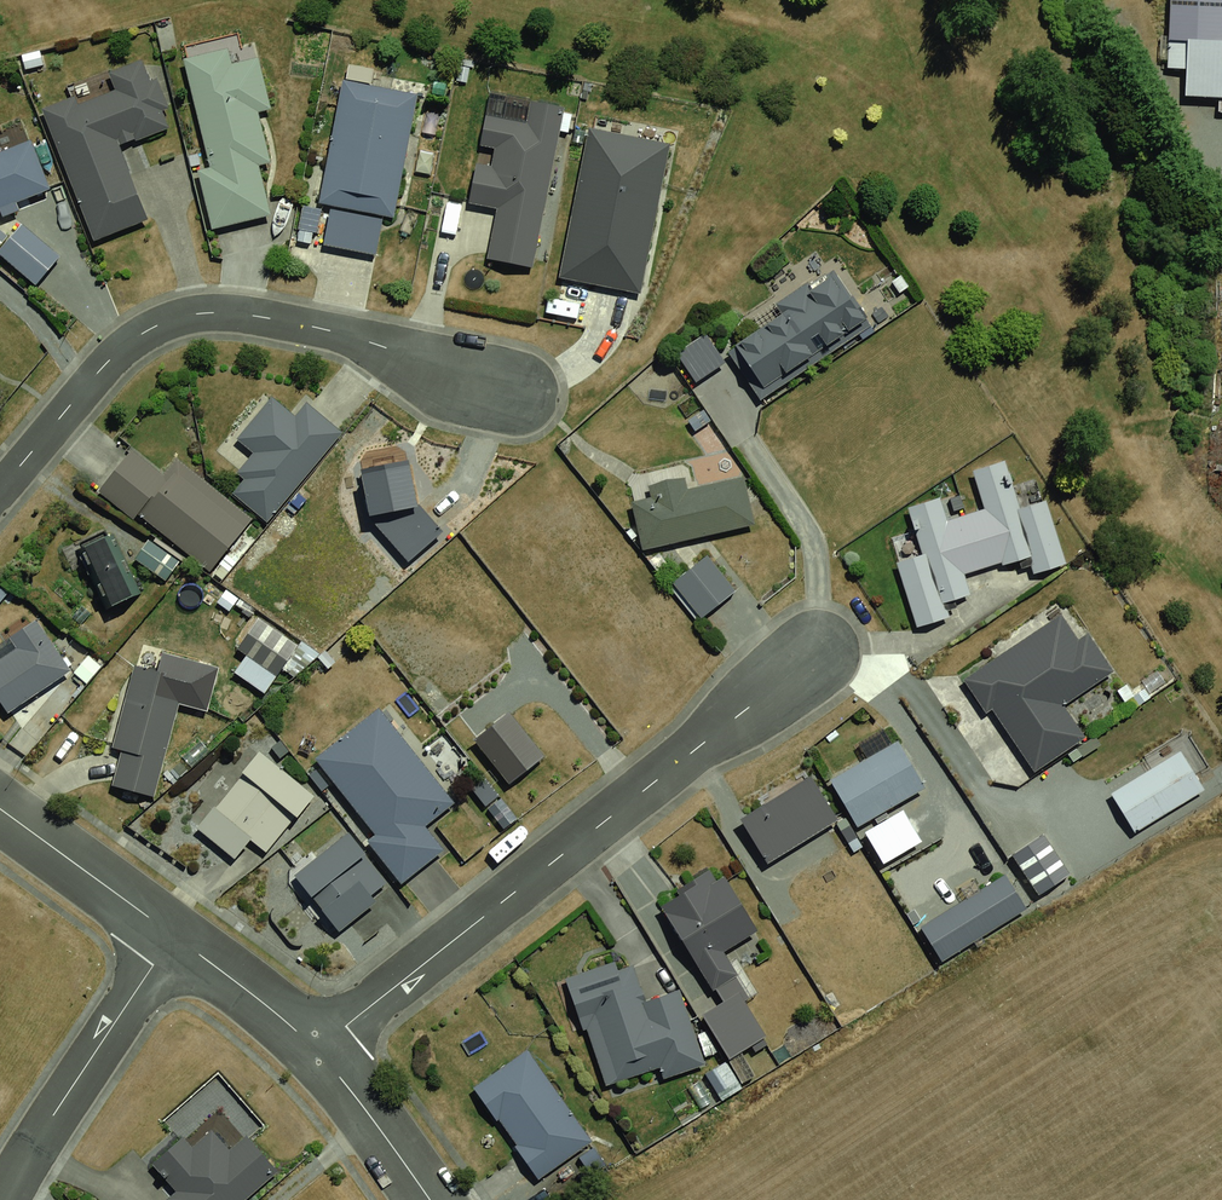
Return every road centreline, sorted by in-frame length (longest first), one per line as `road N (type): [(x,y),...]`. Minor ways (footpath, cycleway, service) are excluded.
road 1 (residential): [(315,1051),(805,662)]
road 2 (residential): [(0,490),(97,374),(142,333),(197,314),(331,330),(499,385)]
road 3 (residential): [(8,1199),(173,936)]
road 4 (residential): [(173,936),(0,810)]
road 5 (residential): [(430,1199),(315,1051)]
road 6 (residential): [(315,1051),(173,936)]

